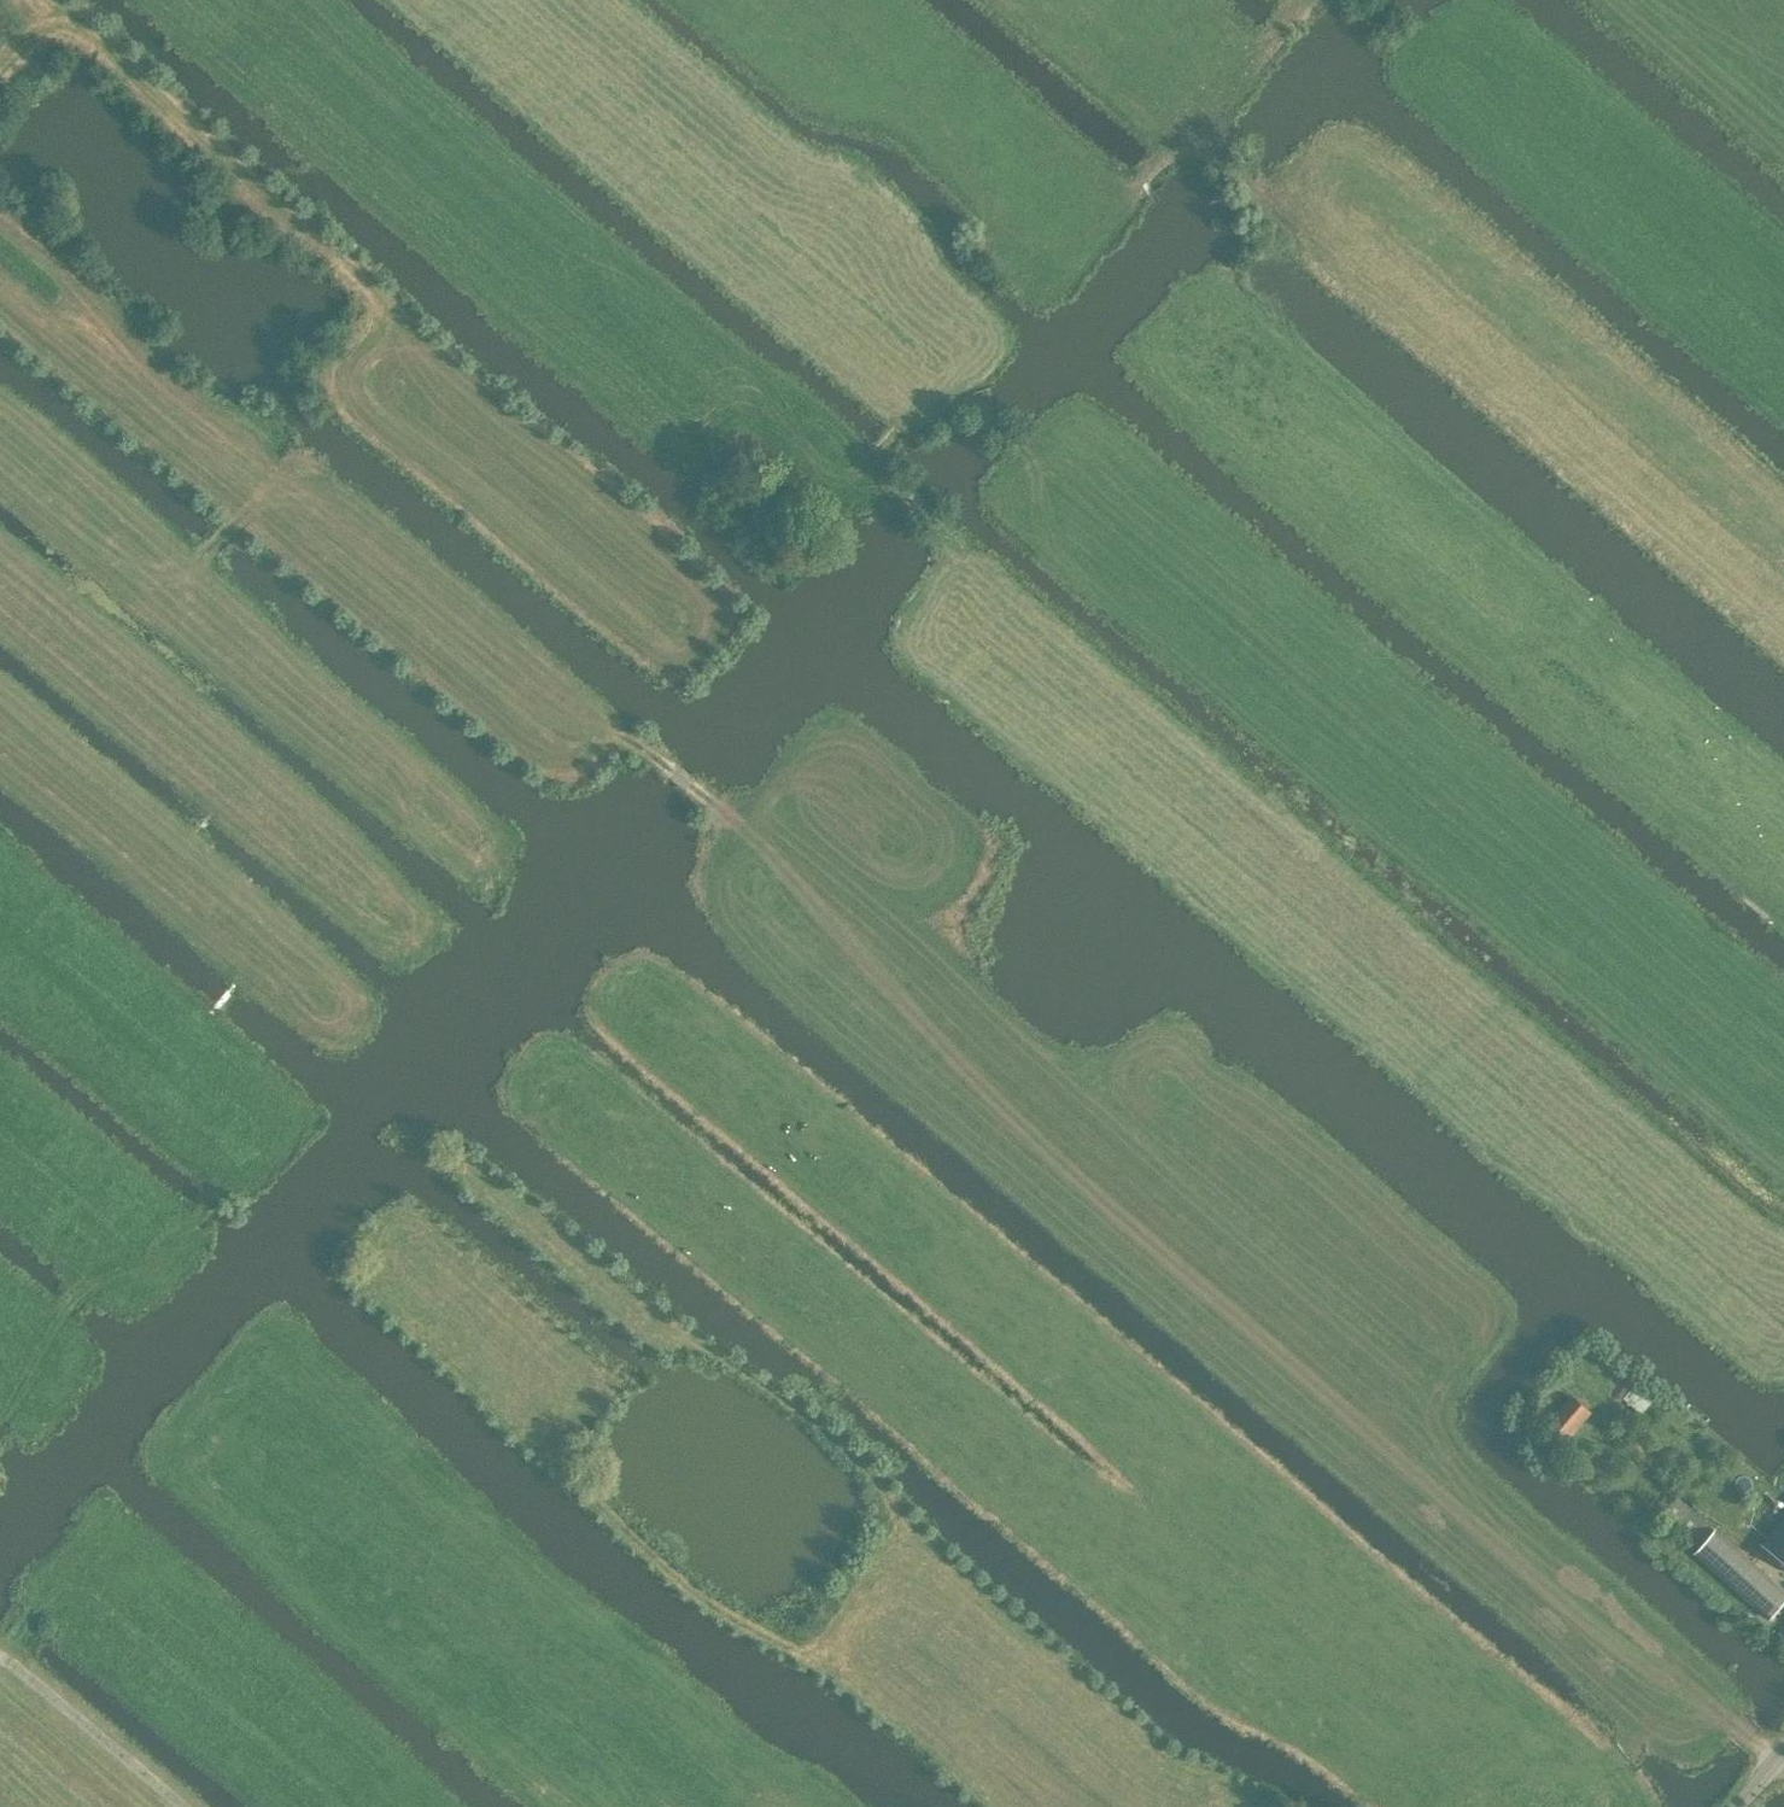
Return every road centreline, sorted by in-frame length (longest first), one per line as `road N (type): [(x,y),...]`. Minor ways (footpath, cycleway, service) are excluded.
road 1 (track): [(0,1418),(64,1311),(102,1270),(199,1221),(257,1156)]
road 2 (track): [(184,1806),(0,1657)]

